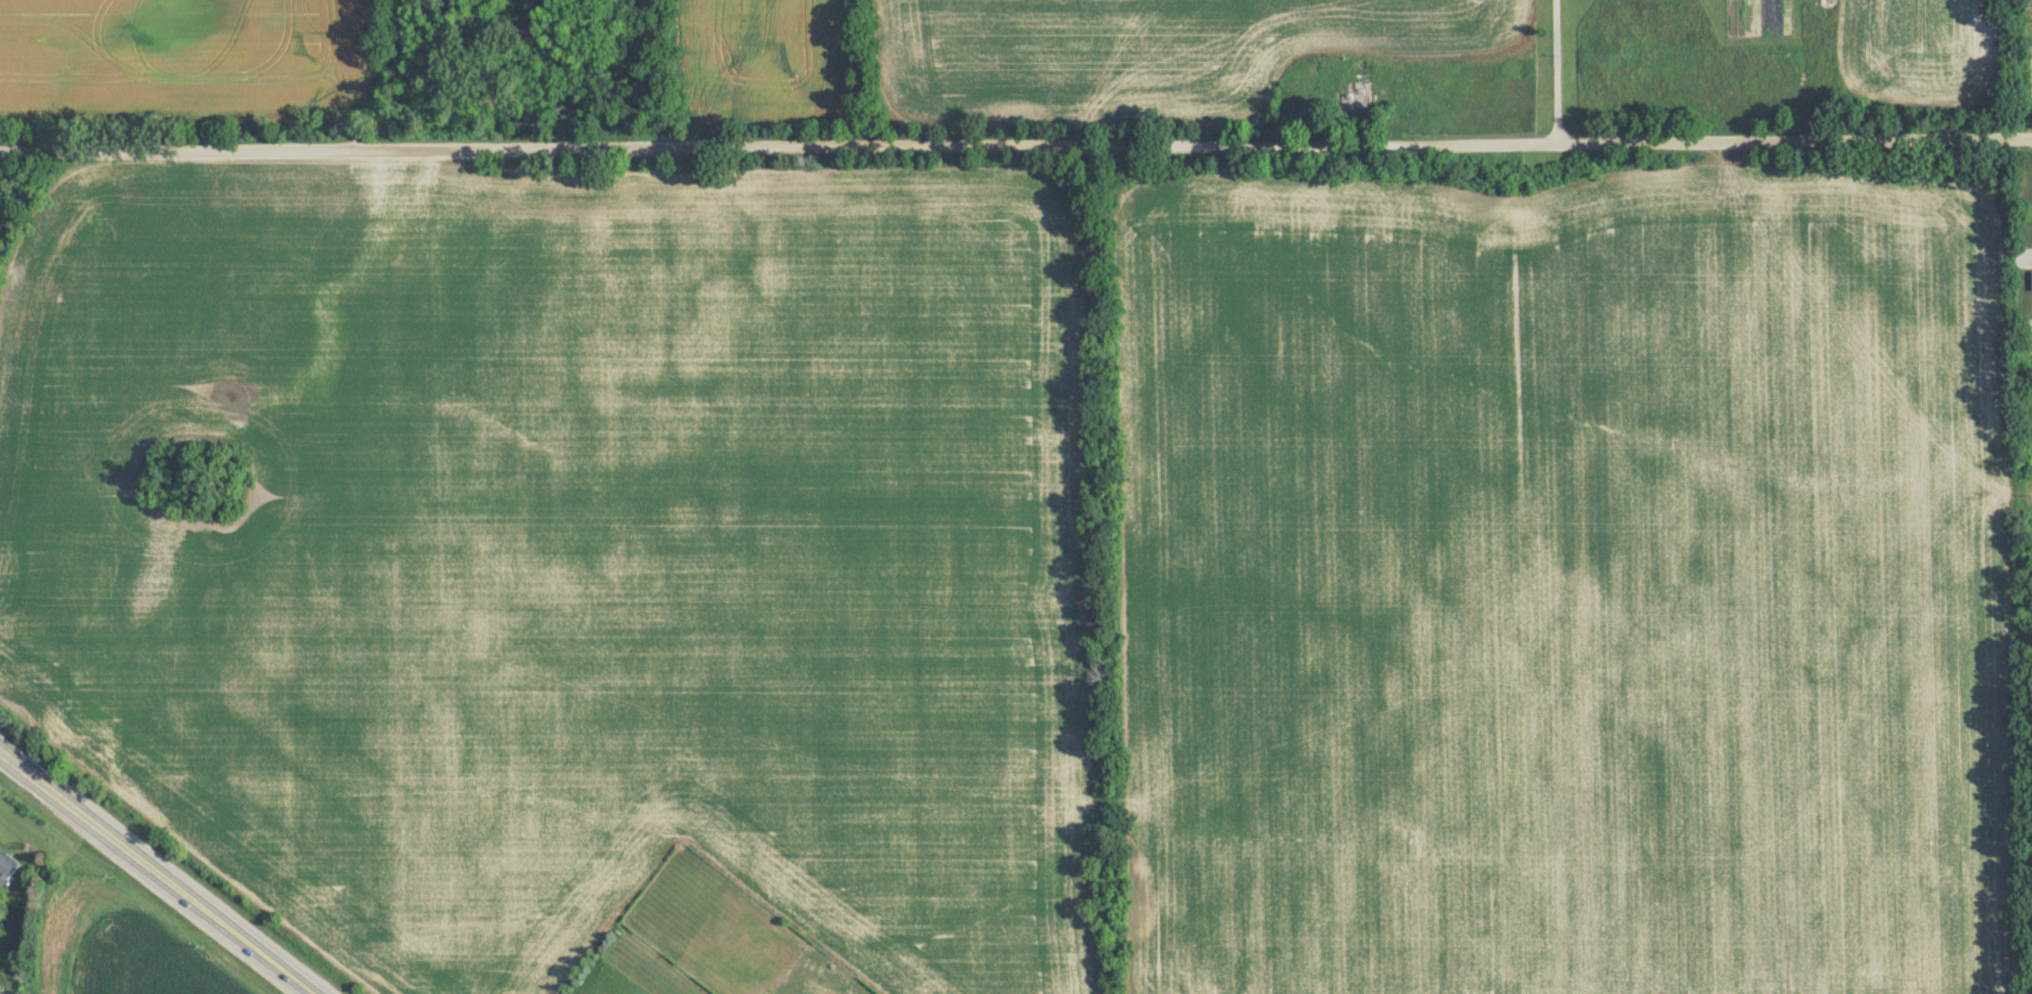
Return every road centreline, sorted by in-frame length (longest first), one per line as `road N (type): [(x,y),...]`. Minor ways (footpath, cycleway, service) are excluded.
road 1 (residential): [(2031,139),(0,153)]
road 2 (tertiary): [(324,993),(0,740)]

